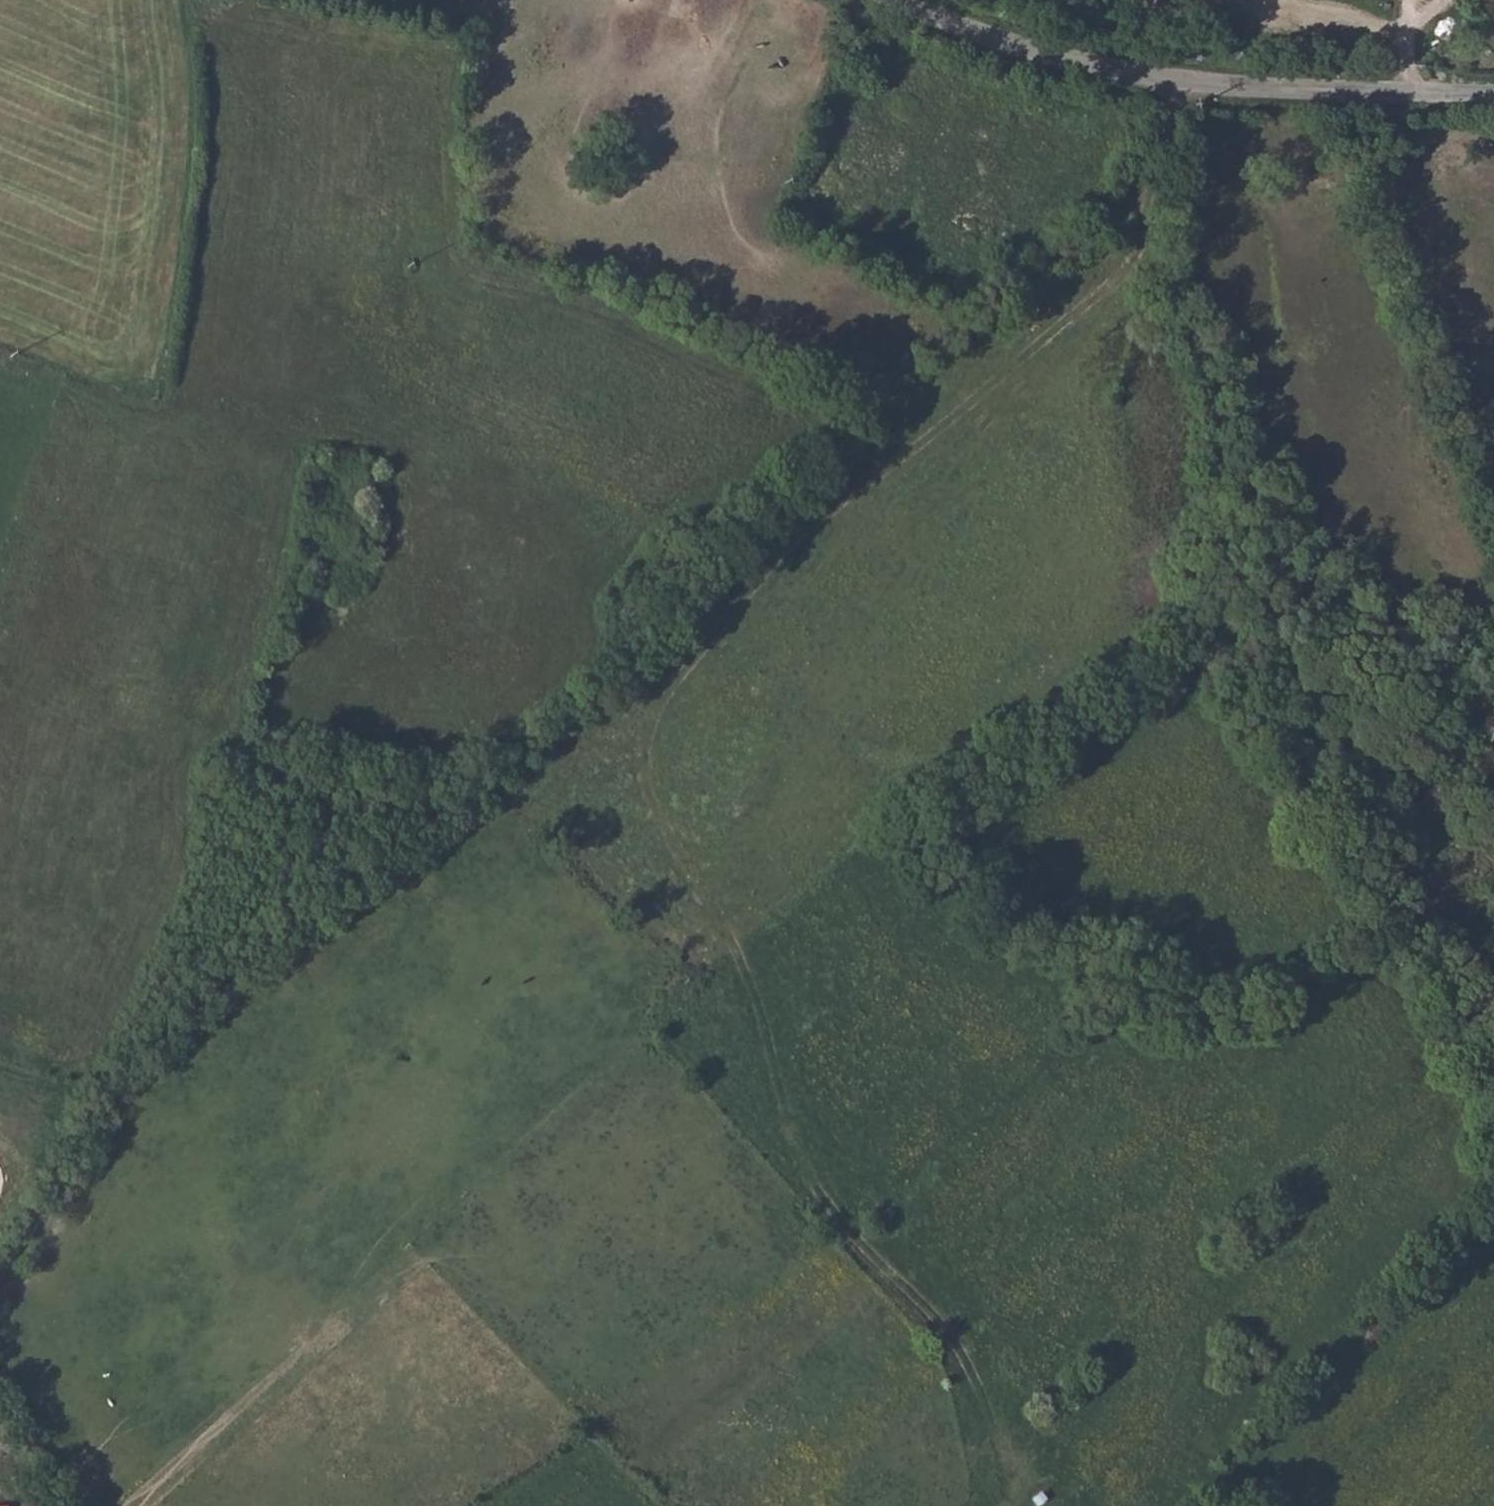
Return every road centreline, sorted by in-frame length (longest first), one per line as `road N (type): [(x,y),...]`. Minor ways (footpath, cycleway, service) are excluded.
road 1 (unclassified): [(1493,102),(1171,92),(988,38),(904,0)]

